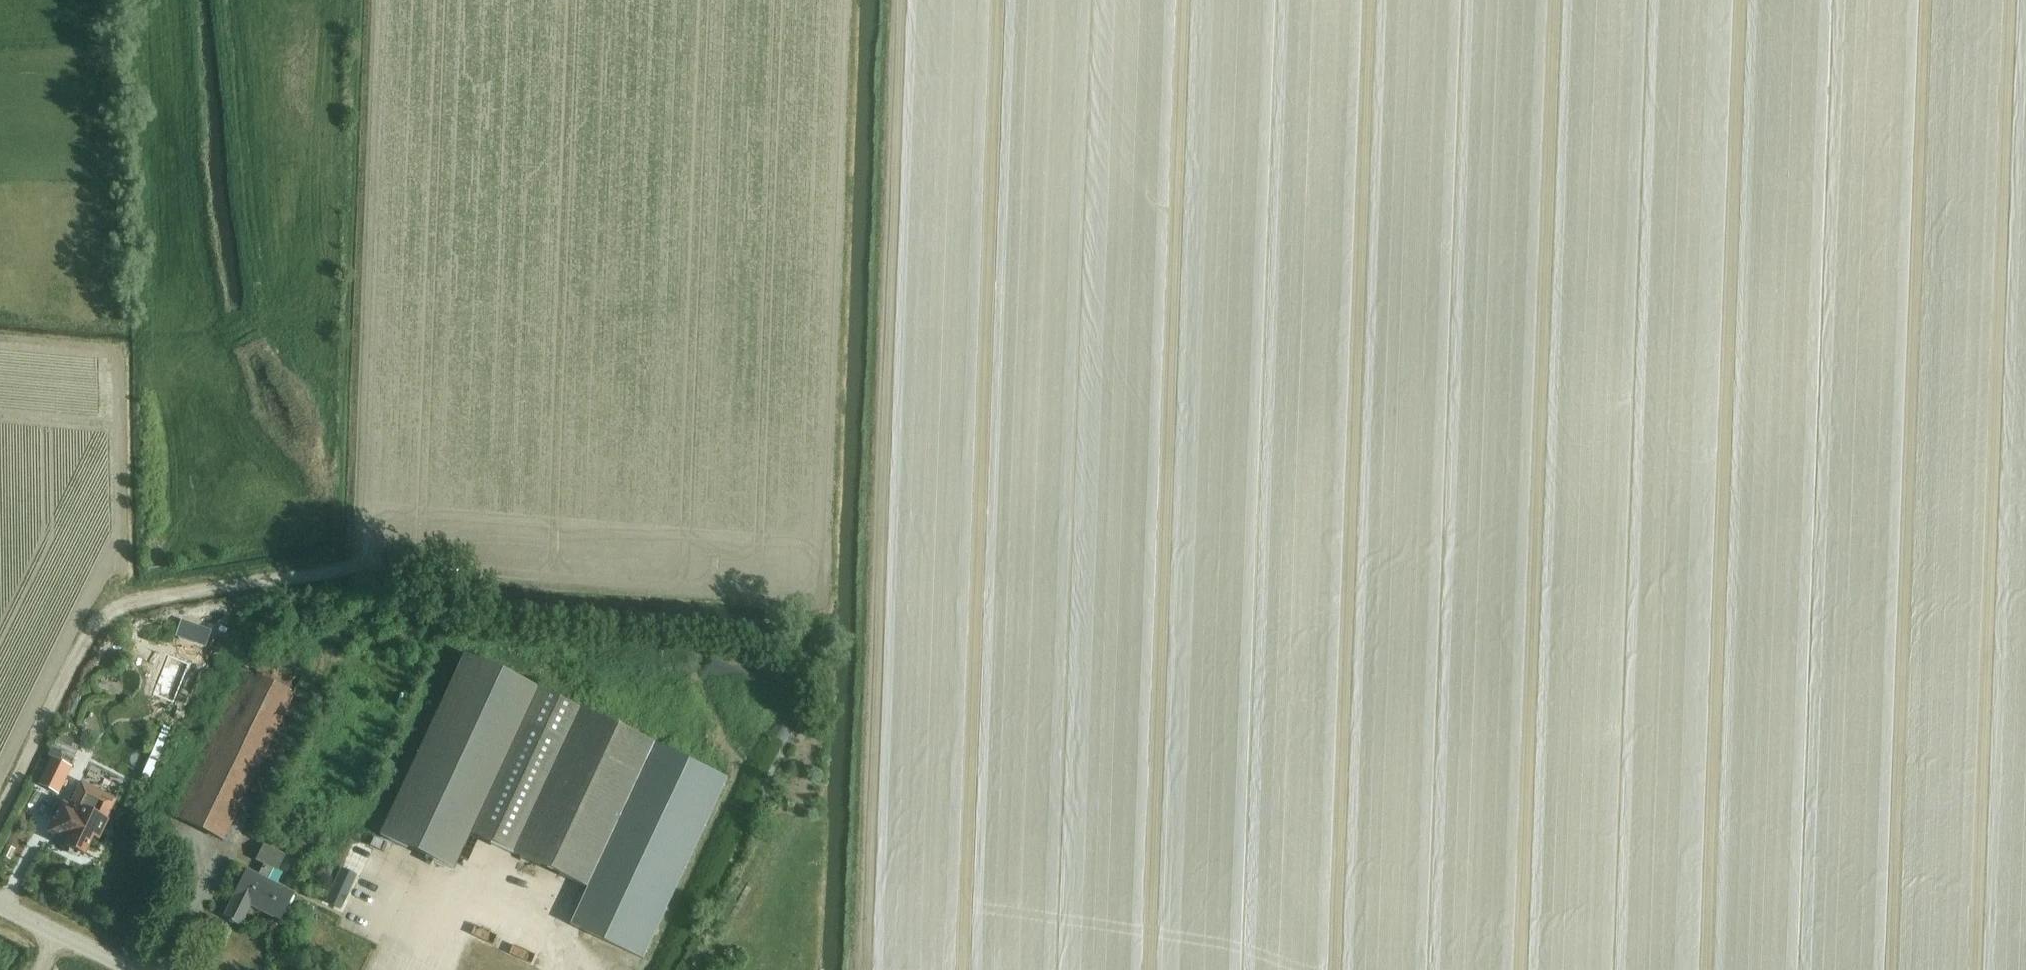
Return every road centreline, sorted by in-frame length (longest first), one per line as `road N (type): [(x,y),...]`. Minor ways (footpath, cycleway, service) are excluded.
road 1 (unclassified): [(132,969),(0,906)]

